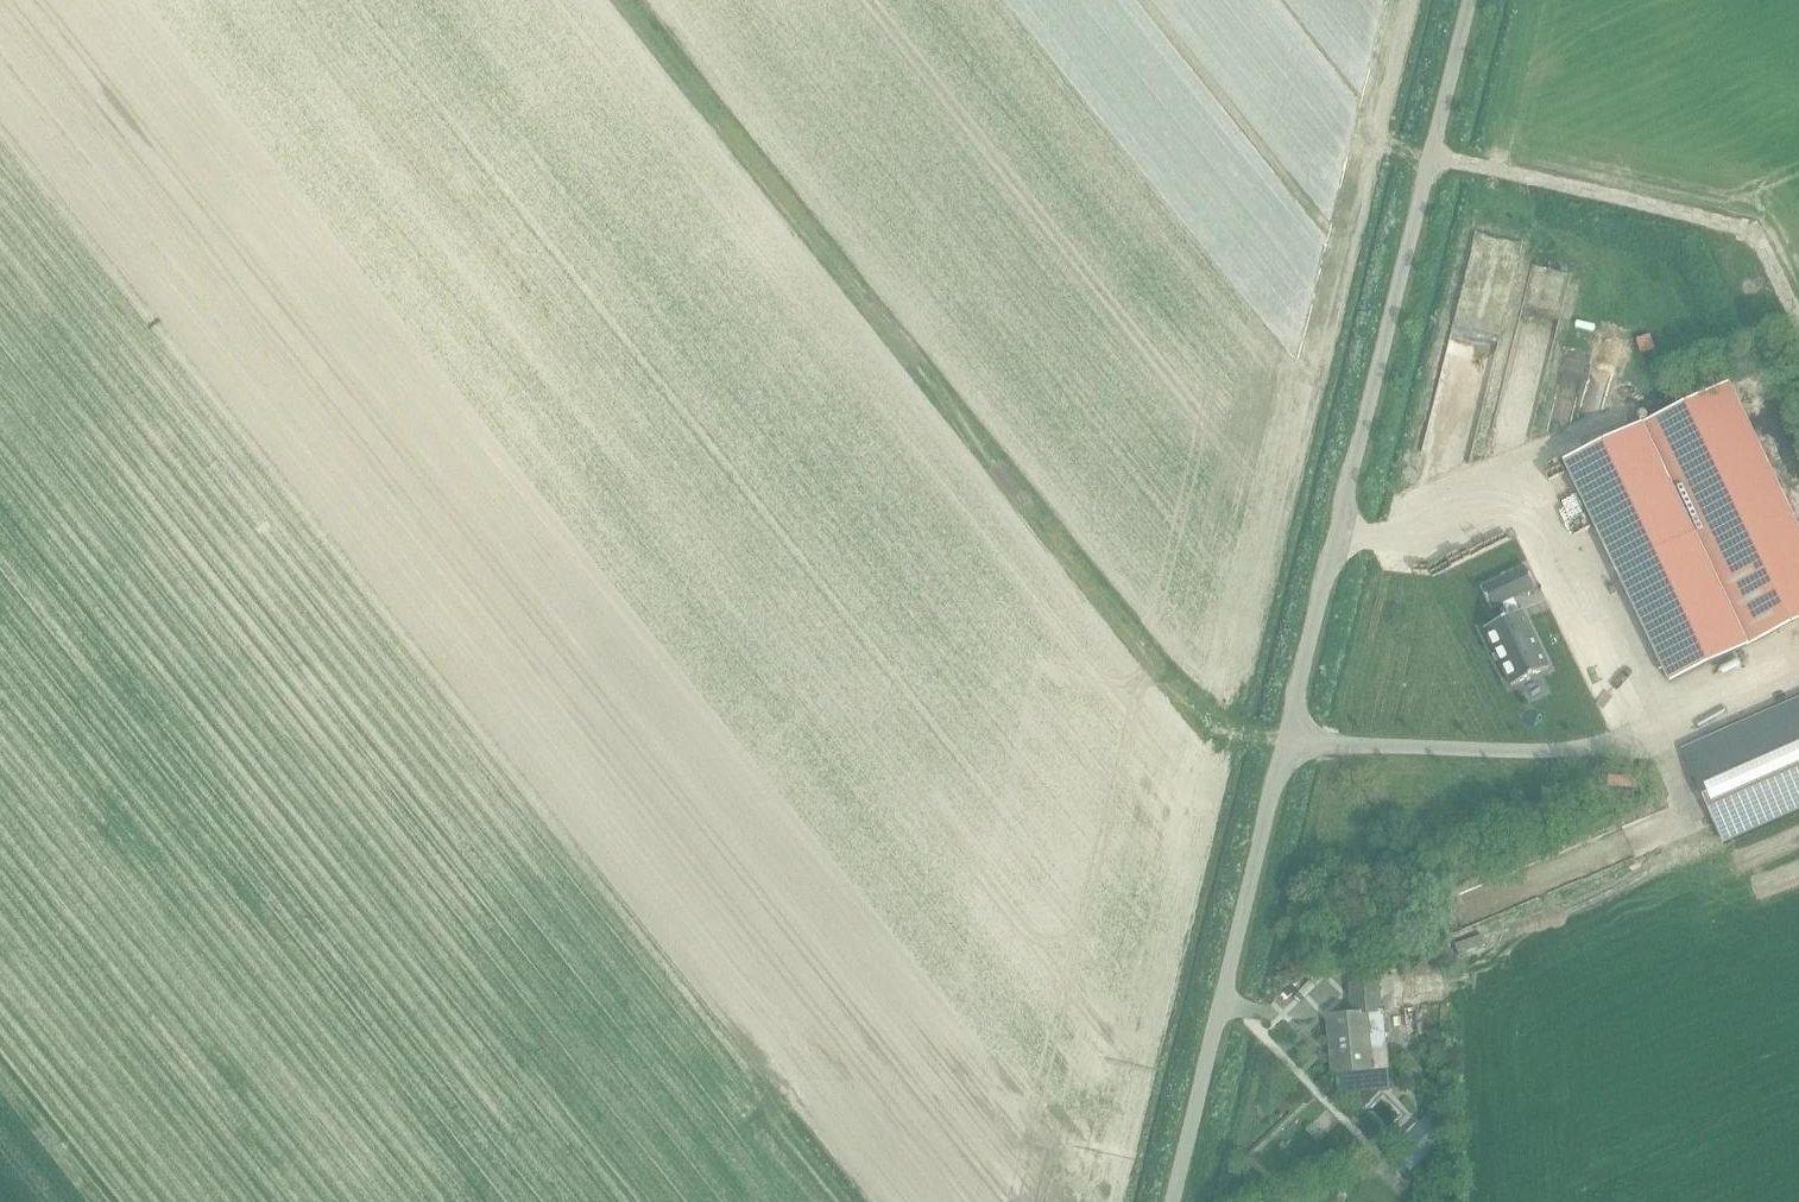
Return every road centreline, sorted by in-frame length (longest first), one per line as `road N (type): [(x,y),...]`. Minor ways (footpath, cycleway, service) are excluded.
road 1 (unclassified): [(1175,1201),(1469,0)]

